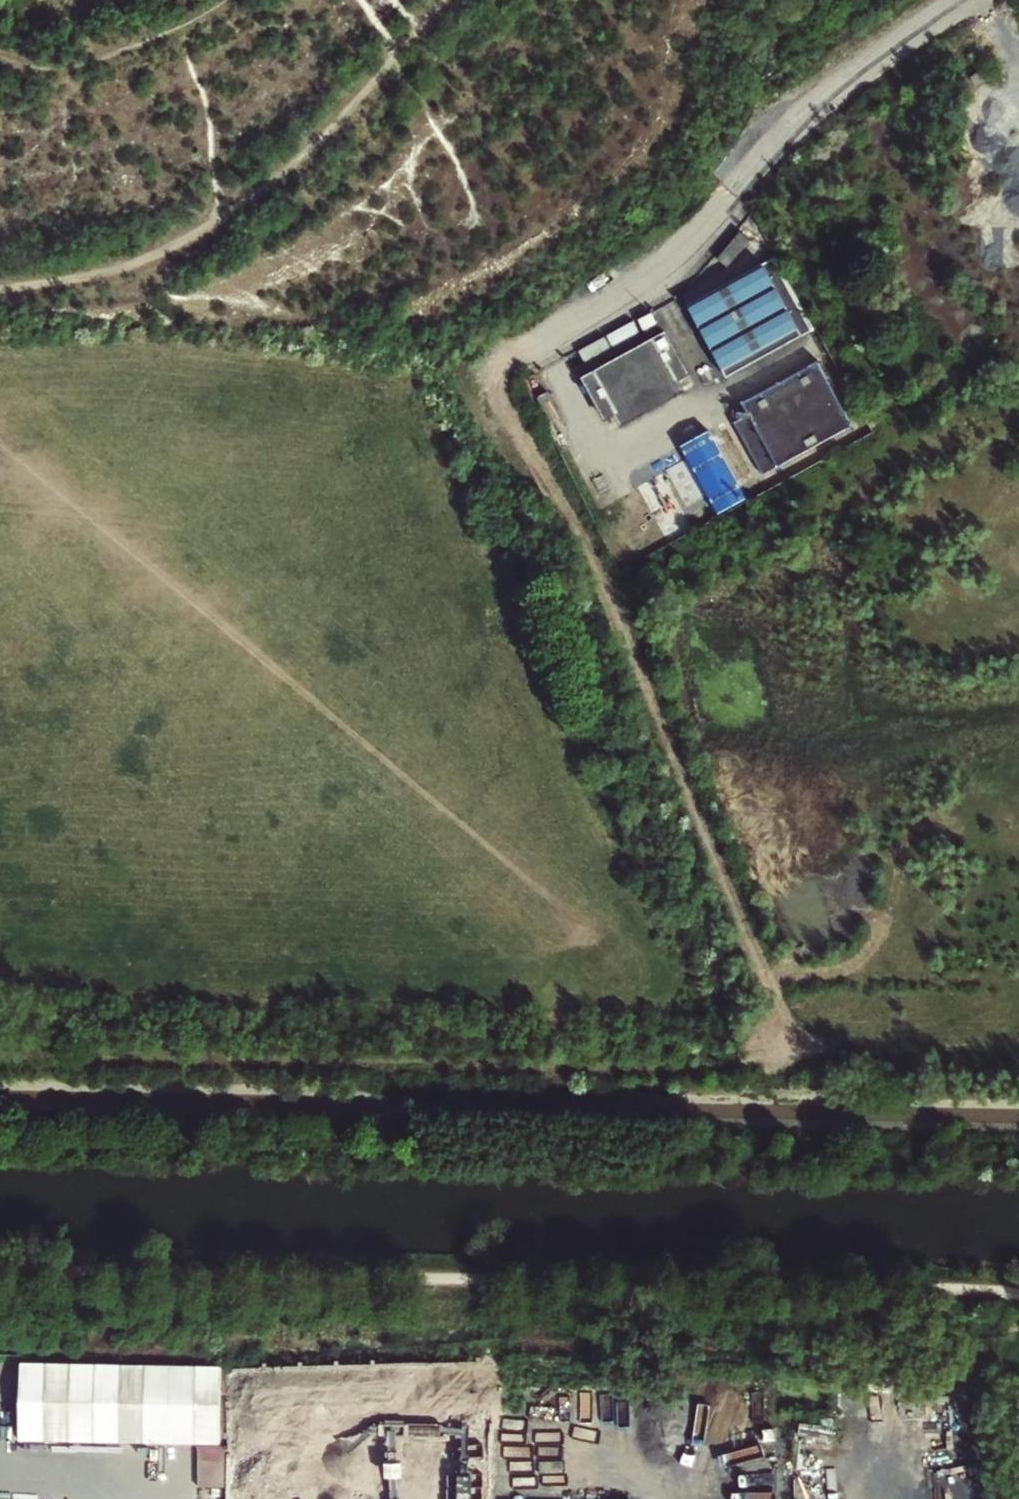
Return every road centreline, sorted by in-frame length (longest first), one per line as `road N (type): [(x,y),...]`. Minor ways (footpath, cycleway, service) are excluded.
road 1 (residential): [(489,375),(662,271),(847,80),(980,0)]

